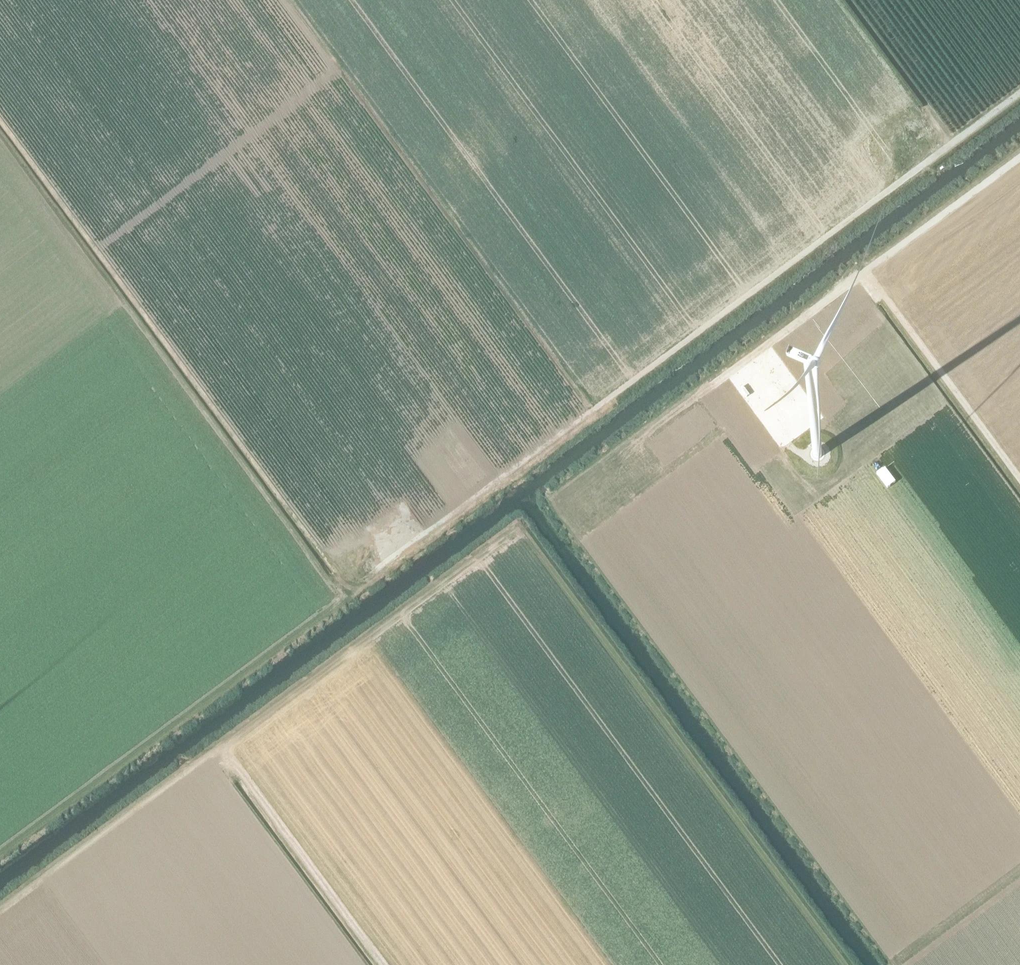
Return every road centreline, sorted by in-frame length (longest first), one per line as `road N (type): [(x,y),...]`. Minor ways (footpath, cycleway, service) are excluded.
road 1 (track): [(1019,86),(391,558)]

